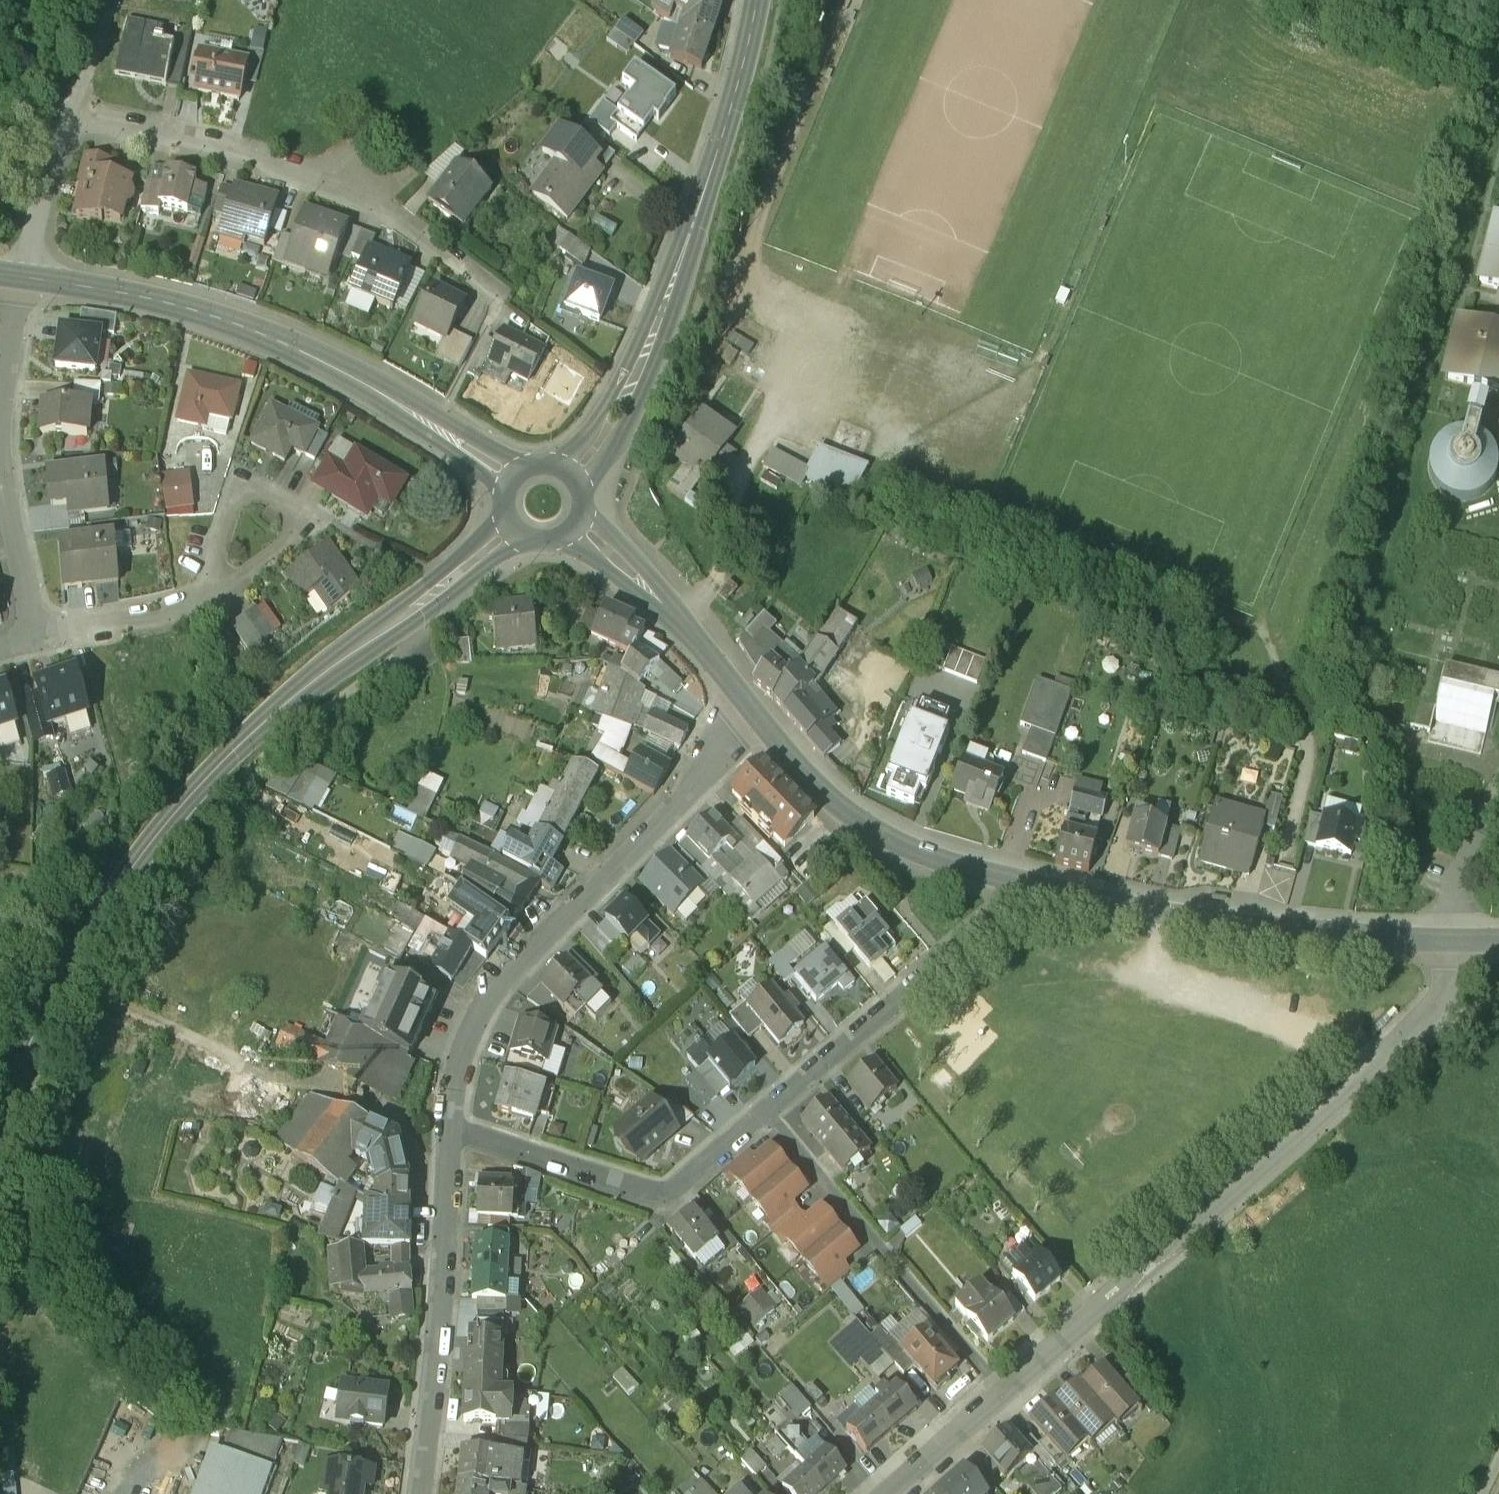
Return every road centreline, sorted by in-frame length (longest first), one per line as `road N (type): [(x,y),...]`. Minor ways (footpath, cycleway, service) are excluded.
road 1 (tertiary): [(0,1100),(86,929),(187,791),(301,683),(515,520)]
road 2 (residential): [(1002,1390),(1433,1013),(1453,983),(1459,941)]
road 3 (tertiary): [(18,272),(188,303),(265,331),(358,379),(516,481)]
road 4 (residential): [(450,1129),(474,1028),(506,969),(756,718)]
road 5 (tertiary): [(756,0),(733,107),(694,225),(622,400),(566,477)]
road 6 (tertiary): [(1015,885),(1247,929),(1459,941)]
road 7 (residential): [(765,1110),(1002,1390)]
road 8 (residential): [(419,1493),(450,1129)]
road 9 (residential): [(765,1110),(665,1191),(450,1129)]
road 10 (residential): [(1015,885),(1008,901),(765,1110)]
road 11 (residential): [(65,117),(223,153),(384,209)]
road 12 (tertiary): [(756,718),(860,821),(929,857),(1015,885)]
road 13 (tertiary): [(570,521),(674,617),(756,718)]
road 14 (residential): [(215,584),(287,541),(297,512),(245,490),(218,546)]
road 15 (residential): [(37,629),(113,628),(173,616),(215,584)]
road 16 (residential): [(37,629),(14,557),(0,466)]
road 17 (residential): [(18,272),(65,117)]
road 18 (residential): [(888,1493),(1002,1390)]
road 19 (residential): [(0,391),(18,272)]

